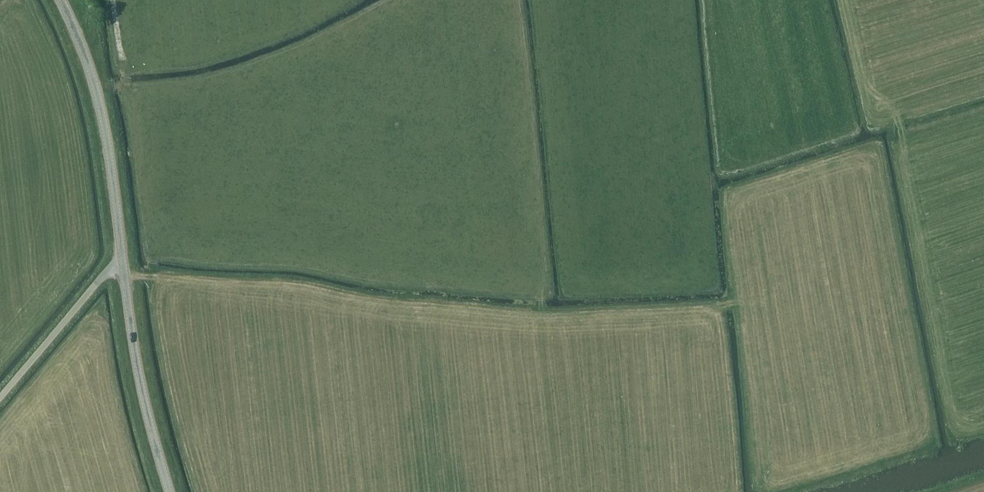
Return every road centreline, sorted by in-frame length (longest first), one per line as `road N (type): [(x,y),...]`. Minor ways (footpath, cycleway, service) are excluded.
road 1 (tertiary): [(122,260),(97,91),(61,0)]
road 2 (tertiary): [(169,491),(139,378),(122,260)]
road 3 (residential): [(0,397),(122,260)]

